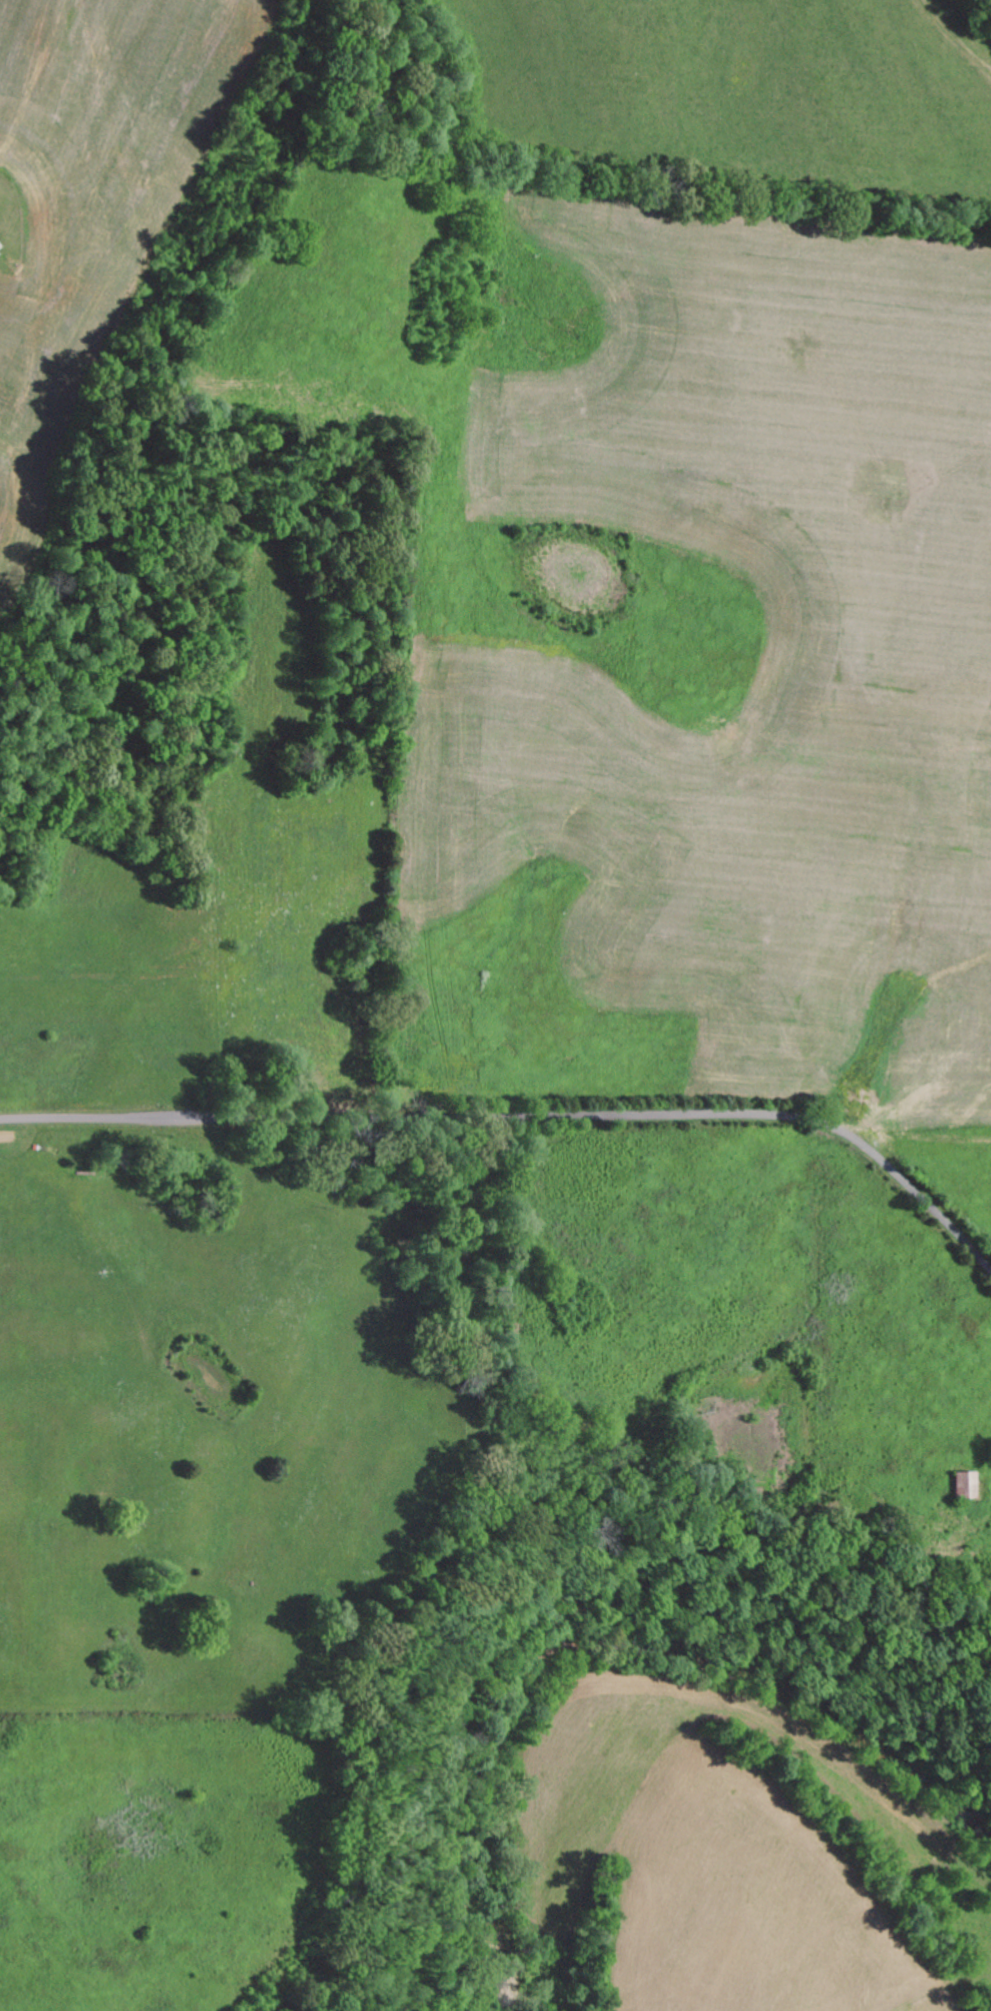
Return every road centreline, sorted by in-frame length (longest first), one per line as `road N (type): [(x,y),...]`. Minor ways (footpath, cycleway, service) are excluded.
road 1 (residential): [(990,1271),(874,1152),(797,1117),(0,1118)]

